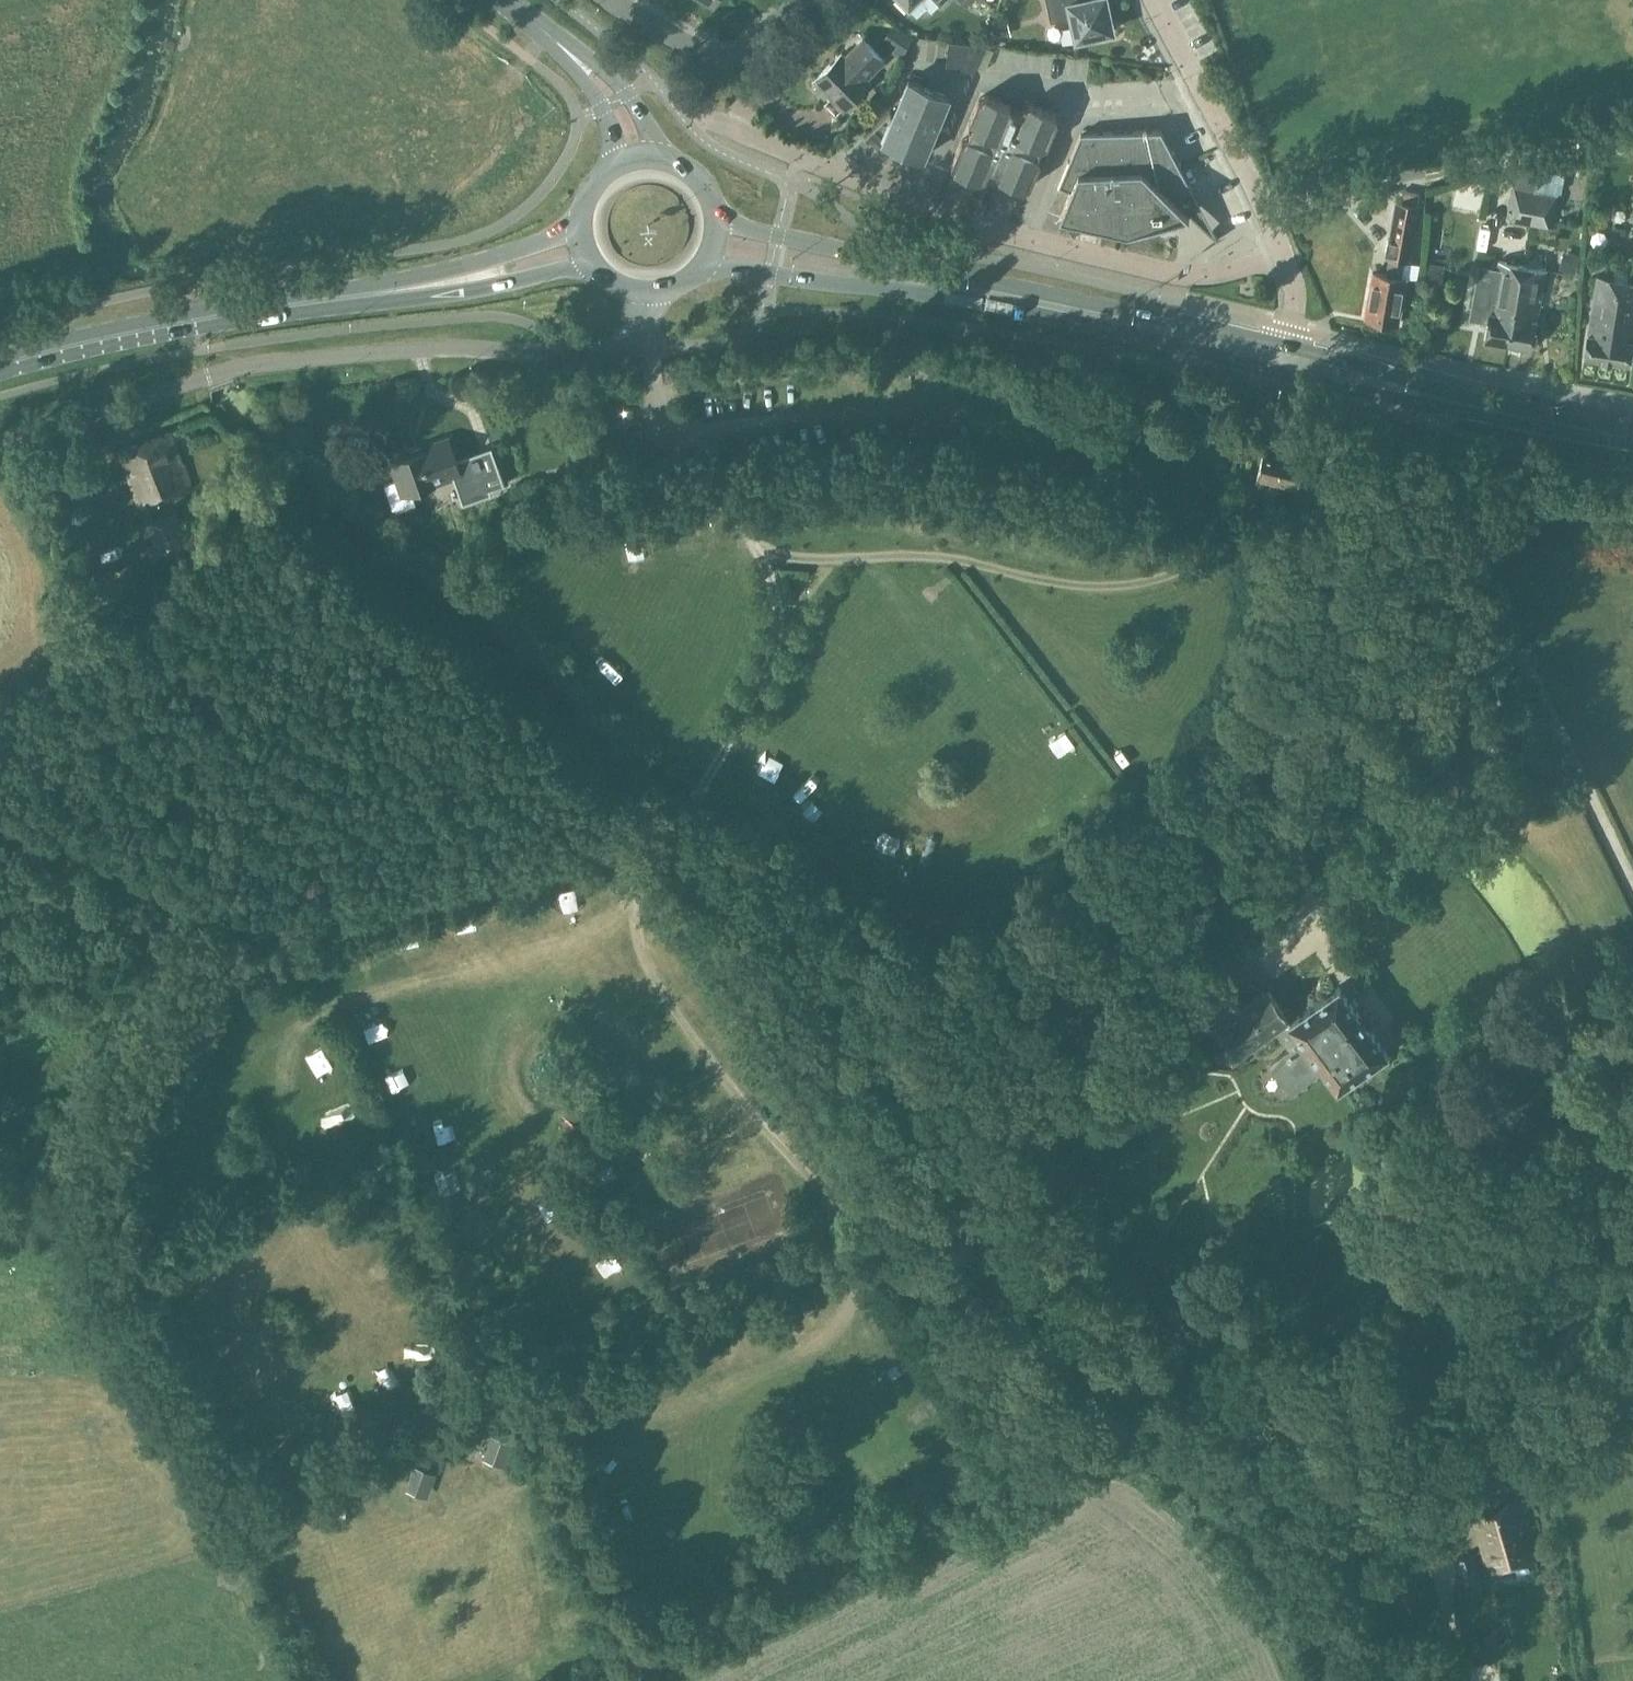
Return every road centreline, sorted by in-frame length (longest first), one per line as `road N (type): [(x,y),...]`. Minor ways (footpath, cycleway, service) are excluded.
road 1 (unclassified): [(0,445),(242,368),(447,348),(651,348),(653,294)]
road 2 (residential): [(689,127),(718,121),(961,224),(1176,276),(1222,274),(1287,258)]
road 3 (track): [(634,906),(640,962),(688,1035),(858,1237),(864,1257),(857,1285),(813,1346)]
road 4 (track): [(1632,889),(1450,511),(1427,425)]
road 5 (track): [(1424,1680),(1400,1575),(1419,1499),(1514,1448),(1632,1408)]
road 6 (primary): [(194,321),(438,298),(592,266)]
road 7 (primary): [(580,231),(434,273),(291,295),(194,321)]
road 8 (primary): [(1632,439),(1282,360)]
road 9 (primary): [(1282,360),(988,292)]
road 10 (residential): [(1287,258),(1155,0)]
road 11 (primary): [(703,265),(988,292)]
road 12 (primary): [(988,292),(901,260),(715,219)]
road 13 (residential): [(610,0),(722,60),(753,49),(803,0)]
road 14 (tertiary): [(636,160),(614,103),(503,0)]
road 15 (primary): [(0,364),(194,321)]

